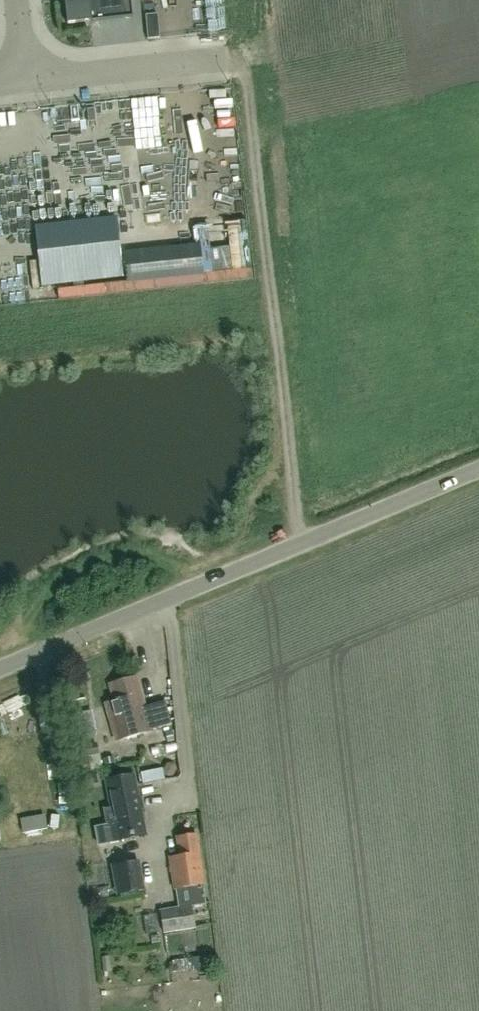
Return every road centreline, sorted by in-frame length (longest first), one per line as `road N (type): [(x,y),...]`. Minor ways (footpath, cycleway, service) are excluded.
road 1 (unclassified): [(0,670),(478,469)]
road 2 (unclassified): [(28,79),(226,59)]

